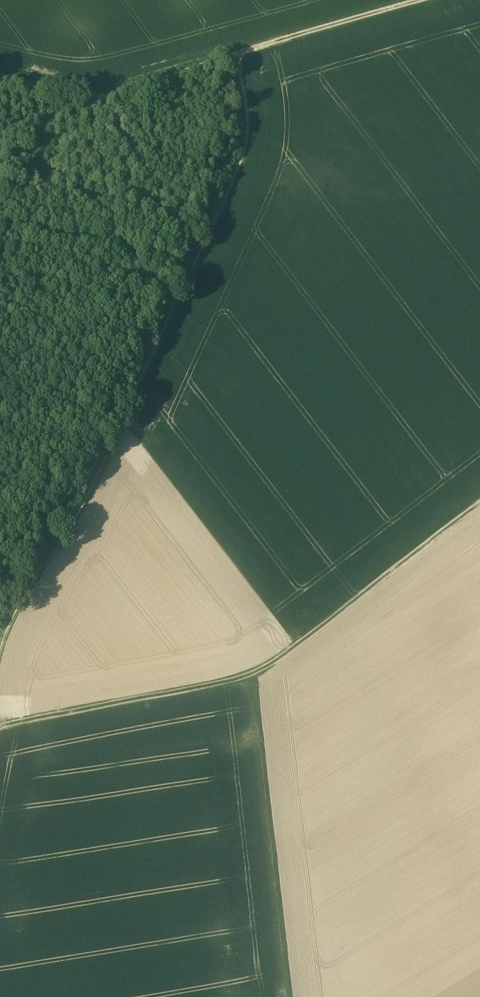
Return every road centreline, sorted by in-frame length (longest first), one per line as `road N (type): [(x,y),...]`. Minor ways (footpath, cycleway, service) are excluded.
road 1 (track): [(11,639),(96,504),(252,156),(256,124),(242,54)]
road 2 (track): [(0,732),(254,678),(479,505)]
road 3 (track): [(254,678),(289,996)]
road 4 (track): [(242,54),(100,105),(0,83)]
road 5 (track): [(421,0),(242,54)]

